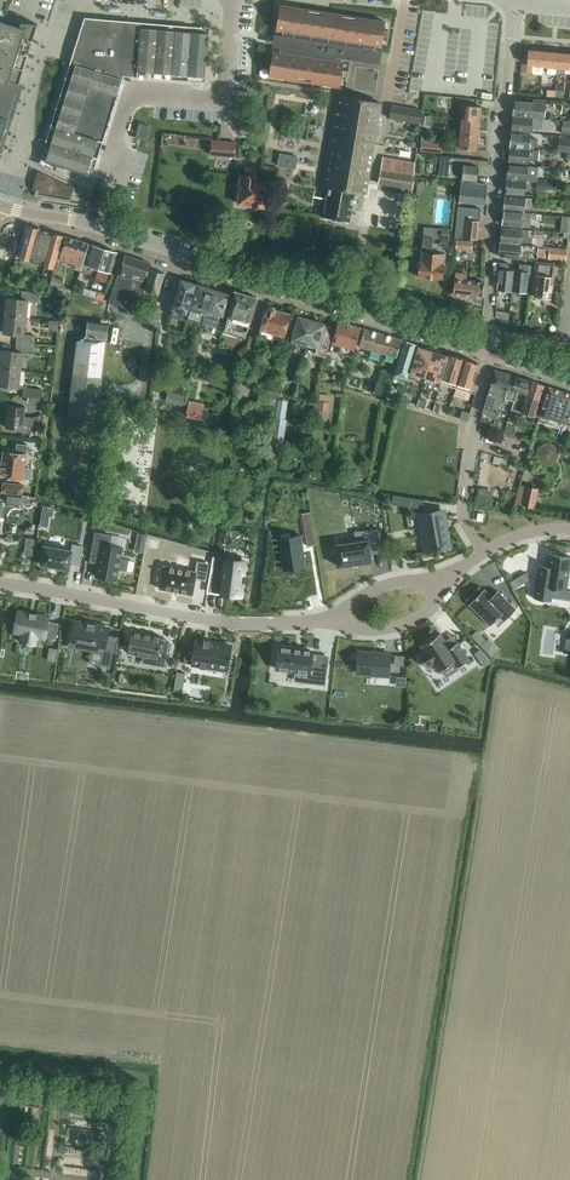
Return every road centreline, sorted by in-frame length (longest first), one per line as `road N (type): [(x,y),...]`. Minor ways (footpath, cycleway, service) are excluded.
road 1 (tertiary): [(484,352),(226,275),(78,220),(0,205)]
road 2 (residential): [(0,587),(252,624),(338,621)]
road 3 (residential): [(516,0),(488,334)]
road 4 (residential): [(488,334),(562,342),(569,268)]
road 5 (residential): [(439,581),(513,538),(569,531)]
road 6 (residential): [(338,621),(371,631),(407,624),(431,610),(439,581)]

